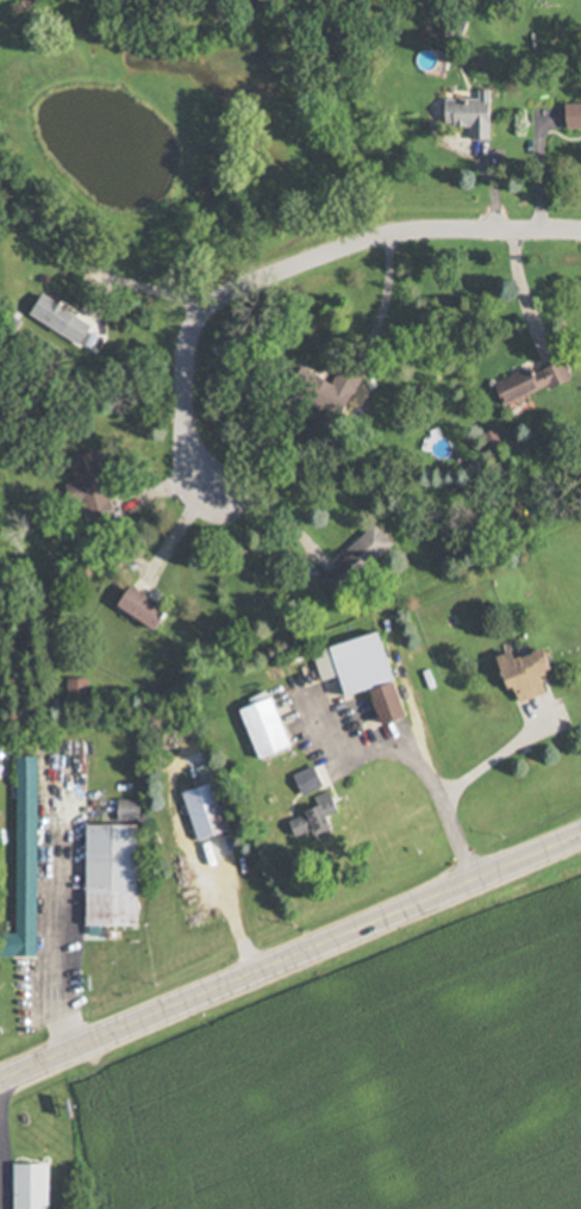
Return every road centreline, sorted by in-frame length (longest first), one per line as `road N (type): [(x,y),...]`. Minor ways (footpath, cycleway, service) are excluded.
road 1 (primary): [(0,1095),(580,839)]
road 2 (residential): [(580,227),(373,241),(219,293),(192,323),(180,367),(190,485)]

